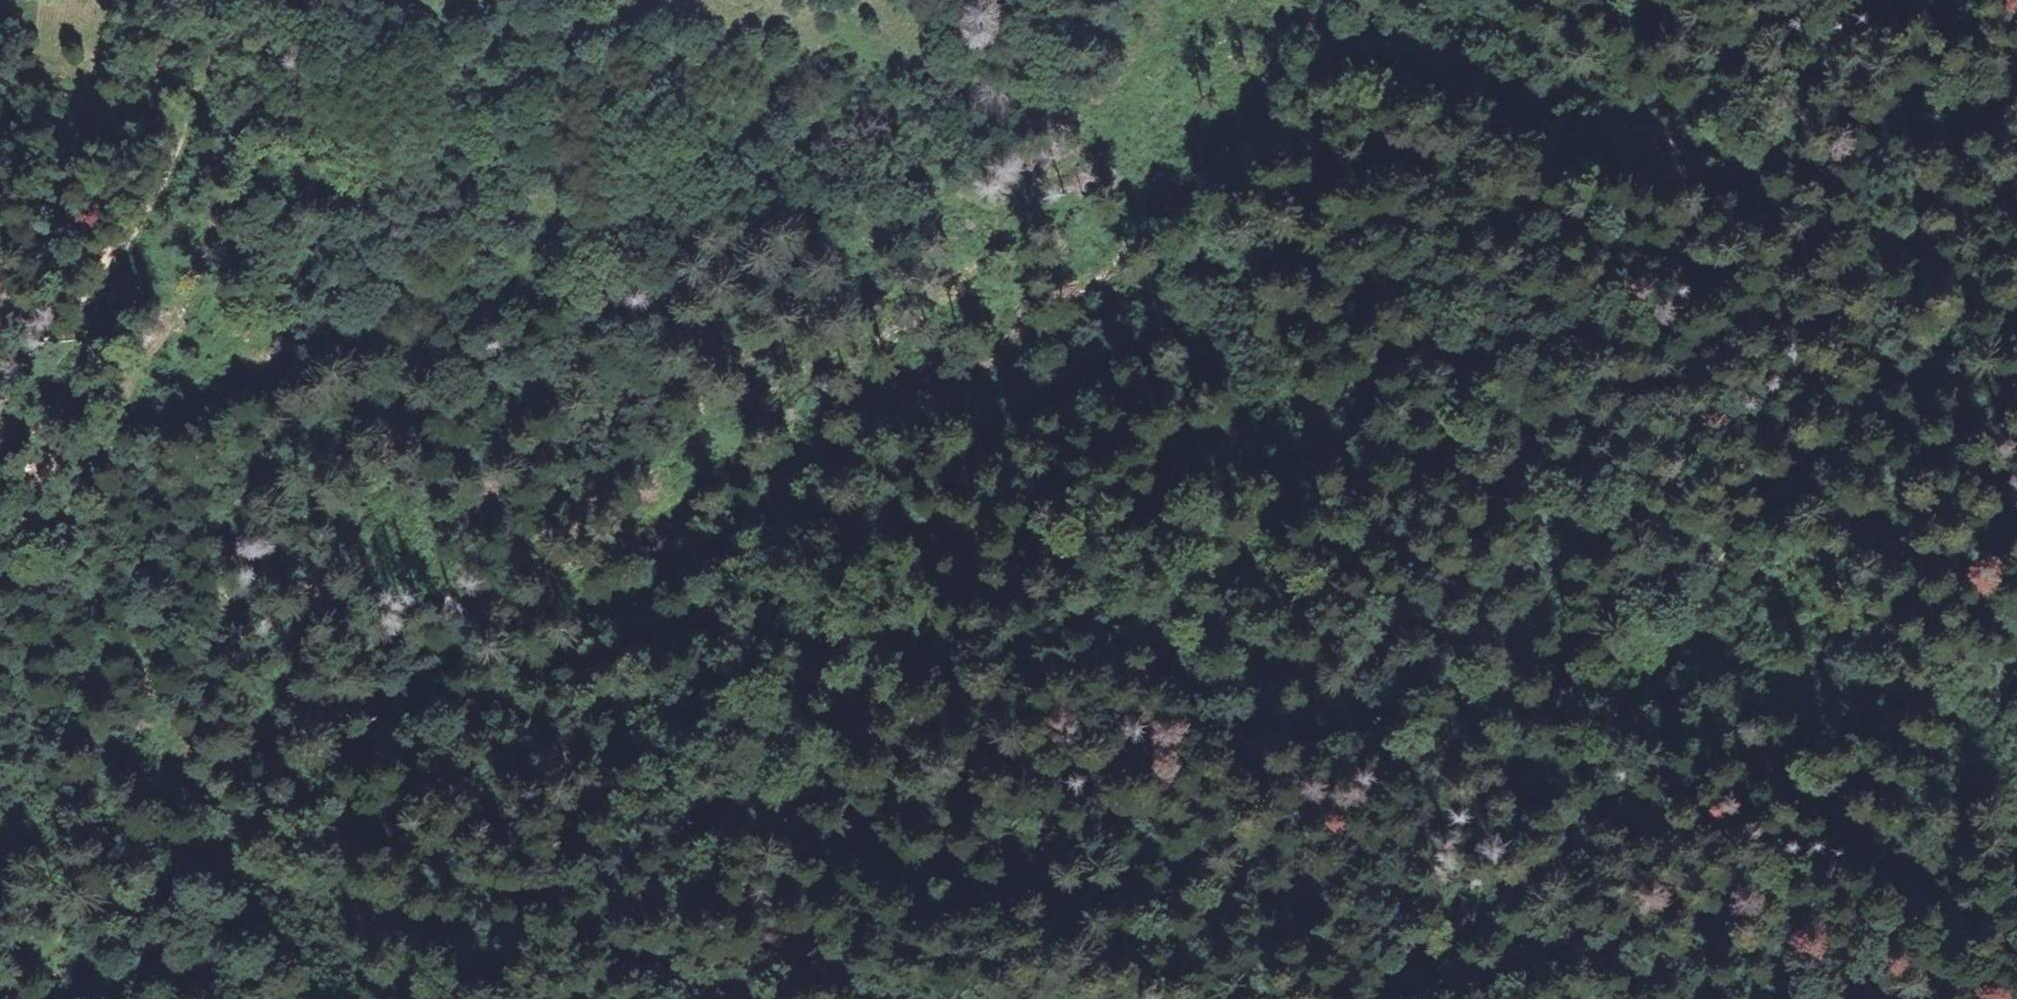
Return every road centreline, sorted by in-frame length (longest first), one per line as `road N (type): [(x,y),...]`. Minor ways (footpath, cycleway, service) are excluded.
road 1 (track): [(1481,998),(1492,958),(1651,680),(1714,602),(1762,500),(1856,409),(1886,344),(1882,131),(1958,0)]
road 2 (track): [(233,0),(129,231),(54,364),(0,413)]

